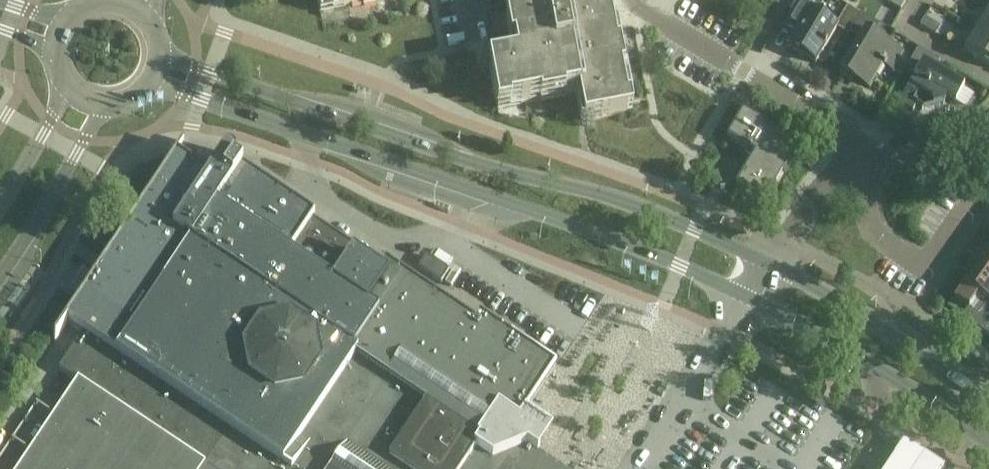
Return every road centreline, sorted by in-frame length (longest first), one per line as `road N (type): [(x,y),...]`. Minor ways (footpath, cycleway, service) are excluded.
road 1 (secondary): [(776,268),(665,216),(446,157),(159,53)]
road 2 (residential): [(860,160),(837,125),(632,0)]
road 3 (secondary): [(518,208),(756,302)]
road 4 (secondary): [(988,406),(840,302),(776,268)]
road 5 (secondary): [(297,134),(518,208)]
road 6 (secondary): [(0,275),(105,106)]
road 7 (residential): [(860,160),(882,231),(928,261),(964,205)]
road 8 (secondary): [(151,82),(297,134)]
road 9 (secondary): [(68,89),(0,208)]
road 10 (residential): [(860,160),(980,134),(988,125)]
road 11 (secondary): [(873,366),(985,440)]
road 12 (secondary): [(756,302),(873,366)]
road 13 (residential): [(988,76),(908,27),(924,0)]
road 14 (unclassified): [(788,468),(686,400)]
road 15 (unclassified): [(686,400),(756,302)]

